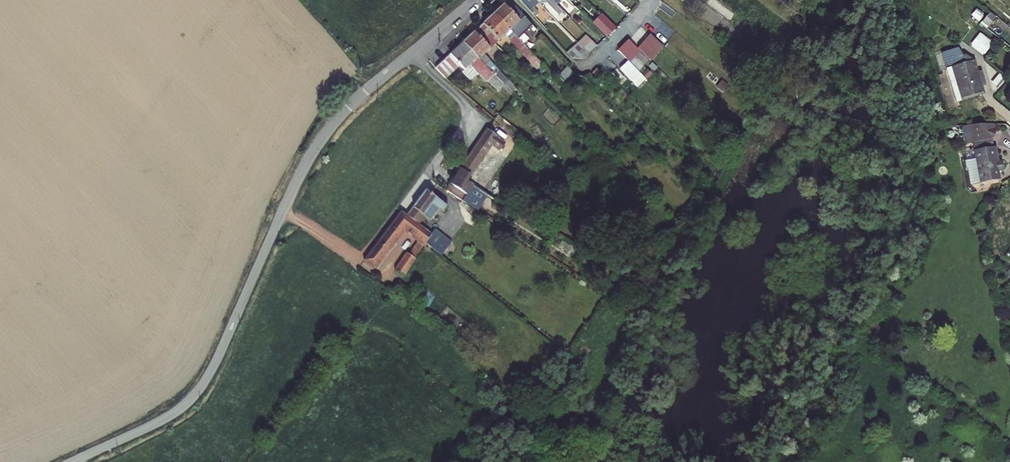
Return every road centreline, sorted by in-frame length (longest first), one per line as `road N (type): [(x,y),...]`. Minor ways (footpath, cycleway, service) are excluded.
road 1 (residential): [(475,0),(320,139),(198,392),(153,425),(72,461)]

